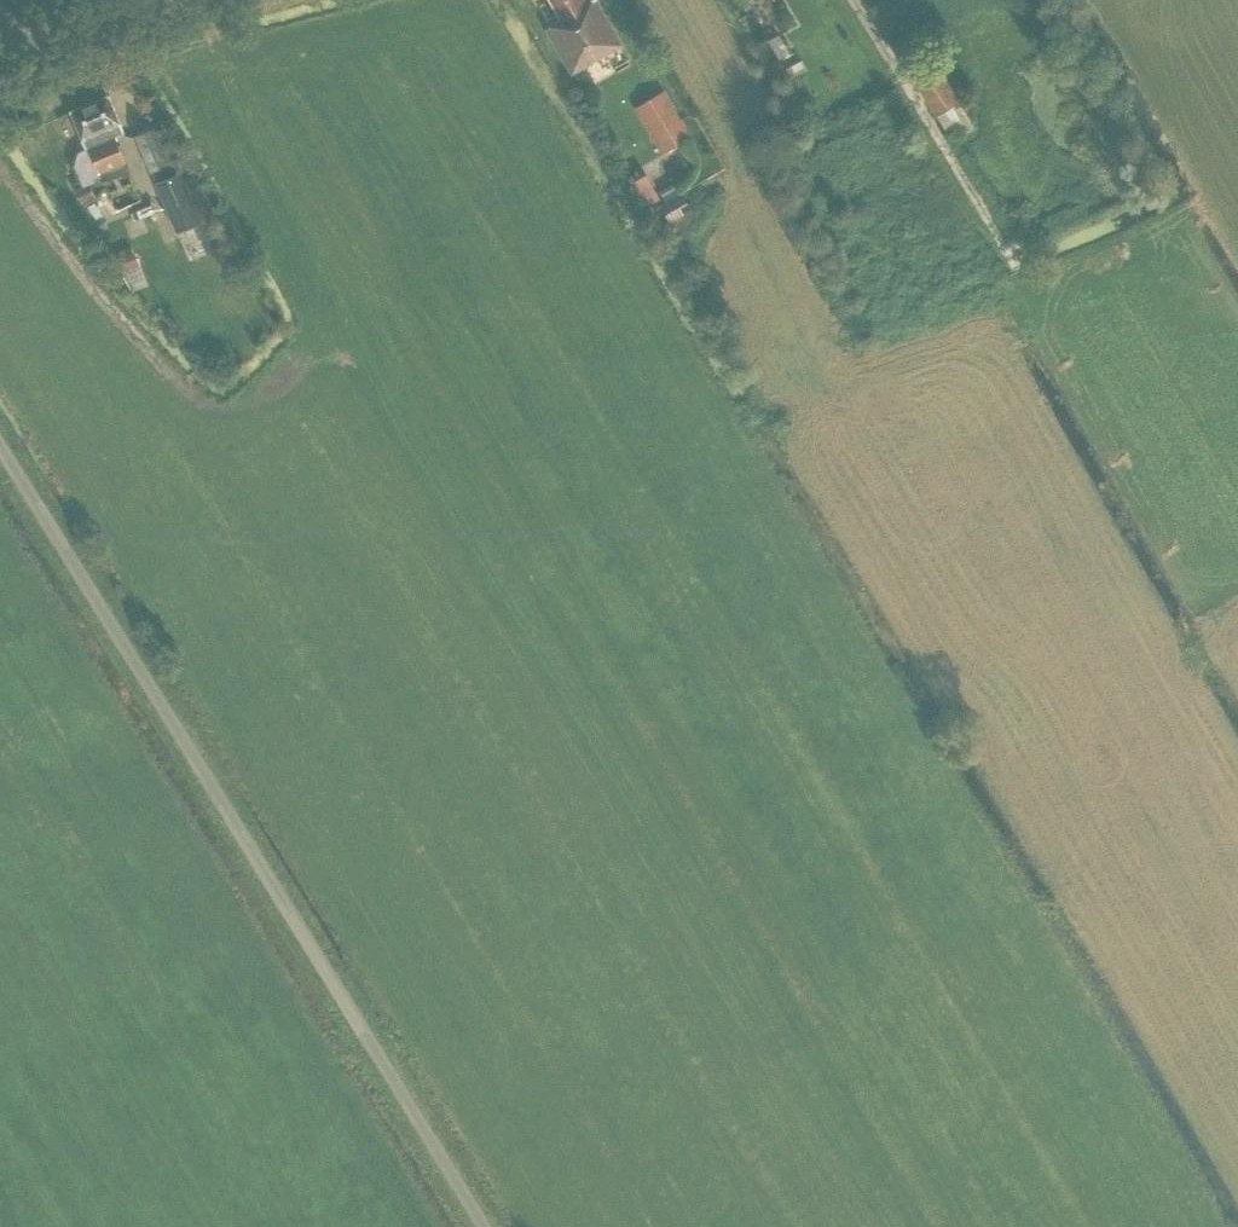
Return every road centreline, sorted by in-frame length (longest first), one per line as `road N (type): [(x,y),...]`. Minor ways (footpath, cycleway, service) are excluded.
road 1 (unclassified): [(485,1226),(0,444)]
road 2 (tertiary): [(0,57),(166,0)]

